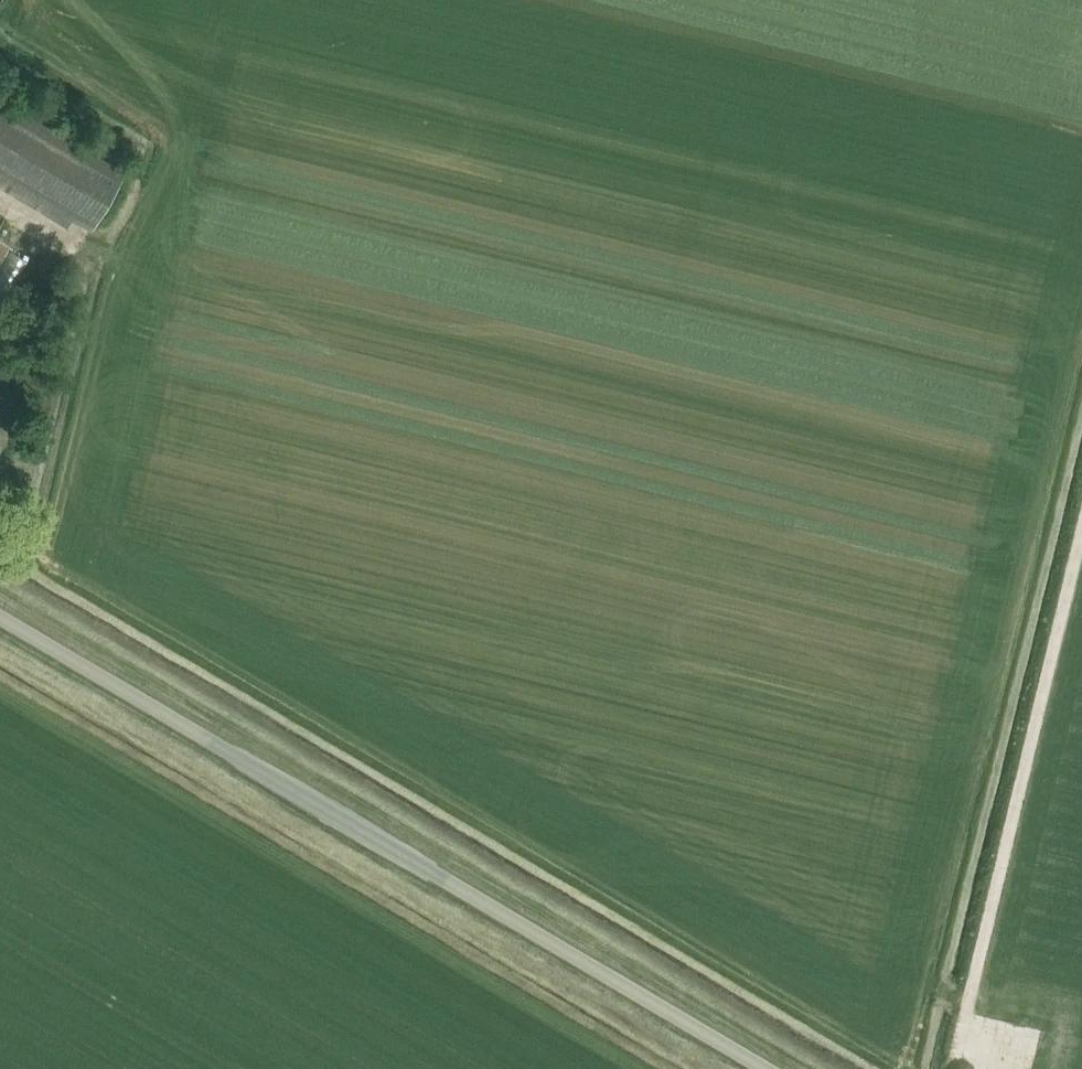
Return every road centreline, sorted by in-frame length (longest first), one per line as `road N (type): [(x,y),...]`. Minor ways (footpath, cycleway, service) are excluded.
road 1 (unclassified): [(0,617),(763,1068)]
road 2 (track): [(968,1068),(969,1013),(1081,538)]

